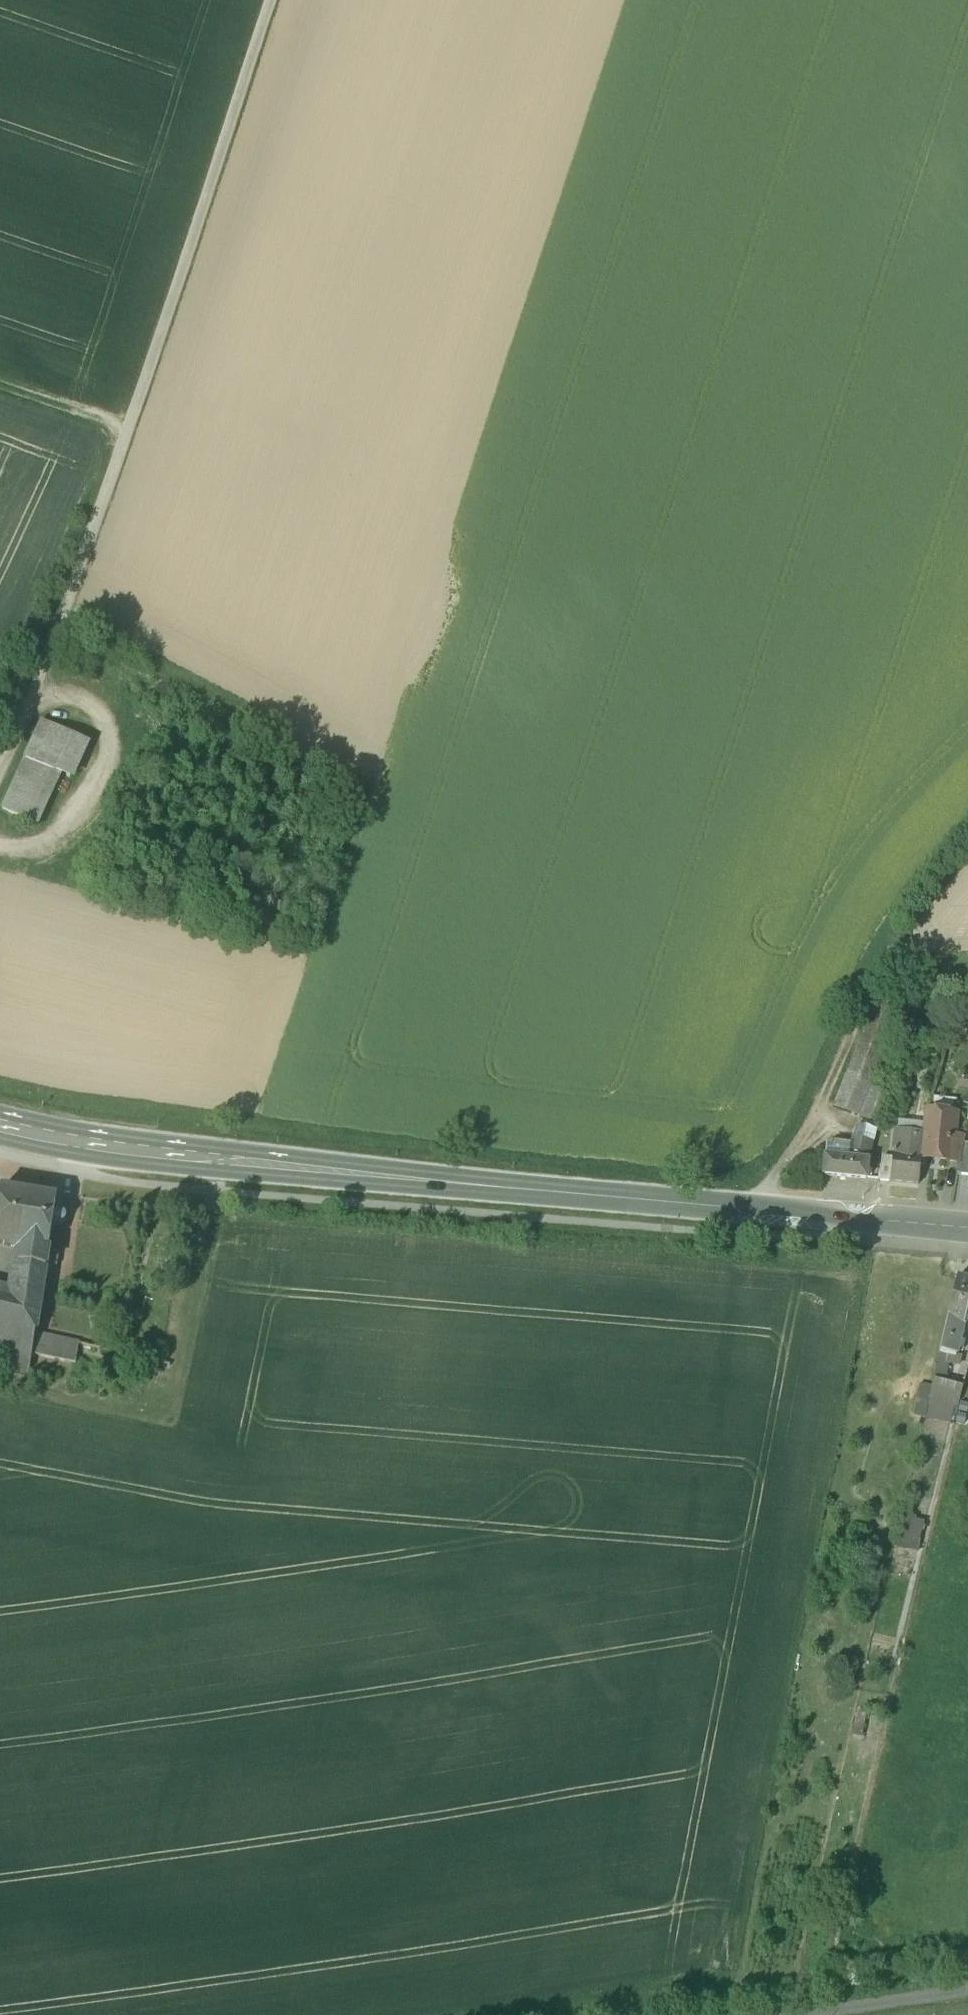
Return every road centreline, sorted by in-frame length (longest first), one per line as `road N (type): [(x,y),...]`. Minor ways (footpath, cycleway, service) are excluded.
road 1 (secondary): [(967,1230),(196,1160),(0,1127)]
road 2 (track): [(743,1210),(751,1189),(798,1140),(902,910),(967,831)]
road 3 (track): [(967,1991),(823,2014)]
road 4 (track): [(0,389),(128,434)]

